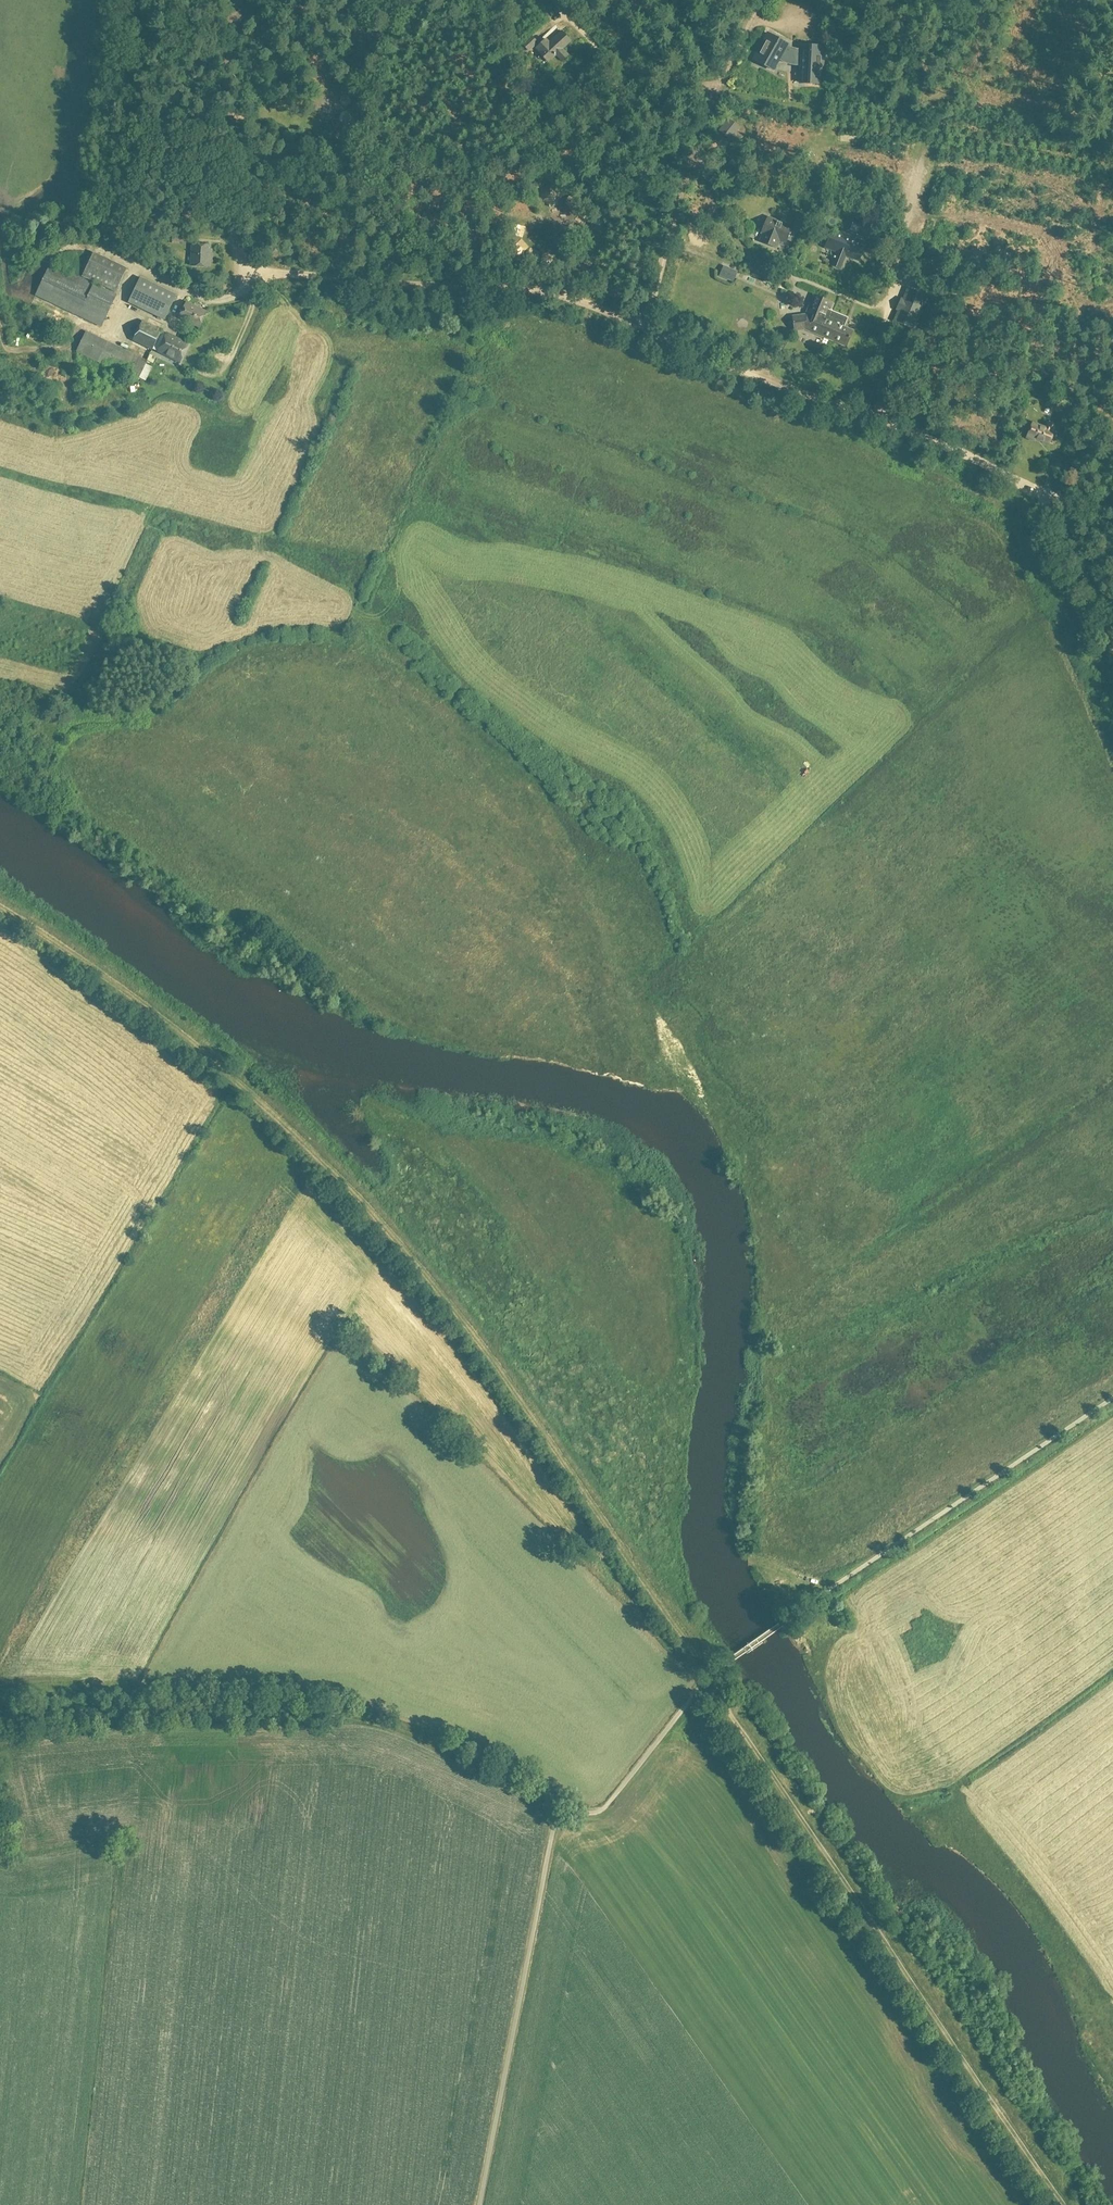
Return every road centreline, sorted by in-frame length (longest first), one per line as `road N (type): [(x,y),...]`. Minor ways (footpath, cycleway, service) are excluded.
road 1 (track): [(643,325),(553,291),(277,274),(247,262),(230,217),(227,90),(235,0)]
road 2 (track): [(715,1670),(717,1696),(1064,2204)]
road 3 (track): [(584,1811),(374,1716),(0,1715)]
road 4 (track): [(712,1673),(479,1340),(357,1194)]
road 5 (track): [(1037,490),(643,325)]
road 6 (track): [(876,418),(887,314),(927,129)]
road 7 (track): [(643,325),(715,90)]
road 8 (track): [(557,0),(604,54),(715,90)]
road 9 (track): [(1037,490),(1112,644)]
road 10 (track): [(771,268),(719,217),(695,154)]

